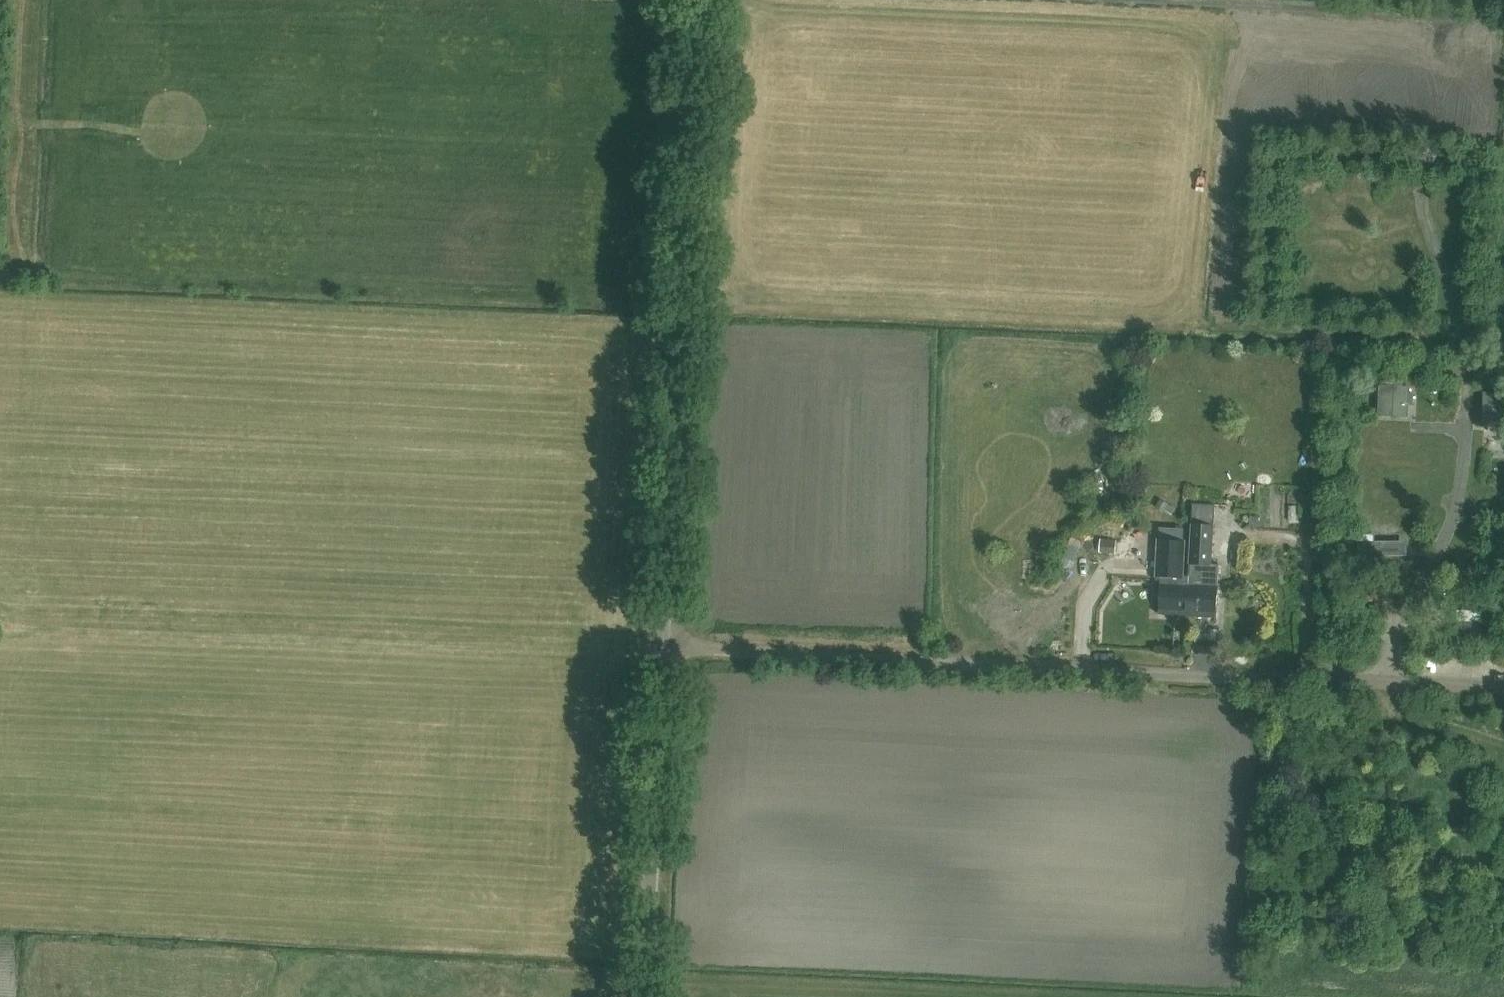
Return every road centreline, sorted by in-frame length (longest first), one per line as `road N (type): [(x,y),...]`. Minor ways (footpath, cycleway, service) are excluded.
road 1 (unclassified): [(644,996),(696,0)]
road 2 (track): [(662,646),(1503,688)]
road 3 (track): [(1503,18),(1129,0)]

